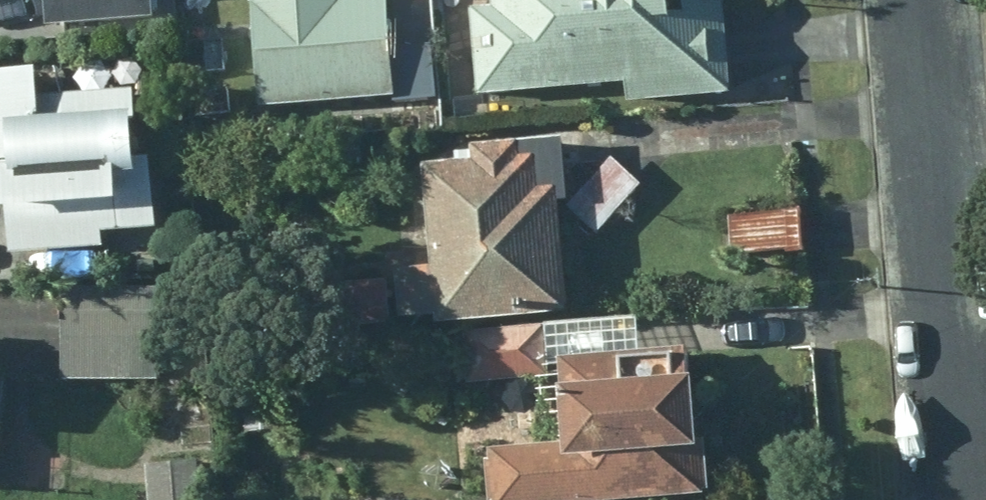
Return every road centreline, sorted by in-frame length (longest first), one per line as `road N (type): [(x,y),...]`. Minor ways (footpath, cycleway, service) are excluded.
road 1 (residential): [(968,499),(926,0)]

